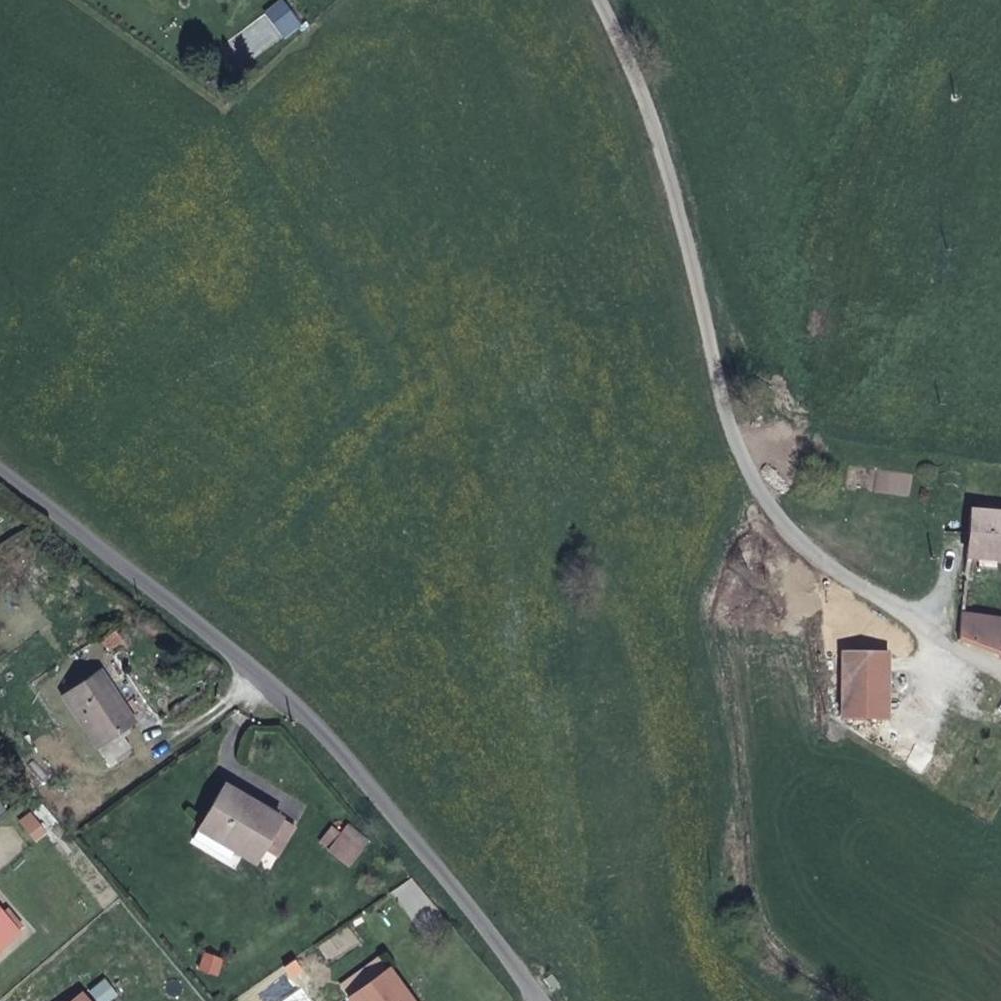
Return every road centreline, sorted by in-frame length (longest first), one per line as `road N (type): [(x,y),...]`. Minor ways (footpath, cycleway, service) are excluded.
road 1 (residential): [(1000,675),(797,532),(720,407),(626,43),(602,0)]
road 2 (unclassified): [(0,466),(258,658),(540,1000)]

